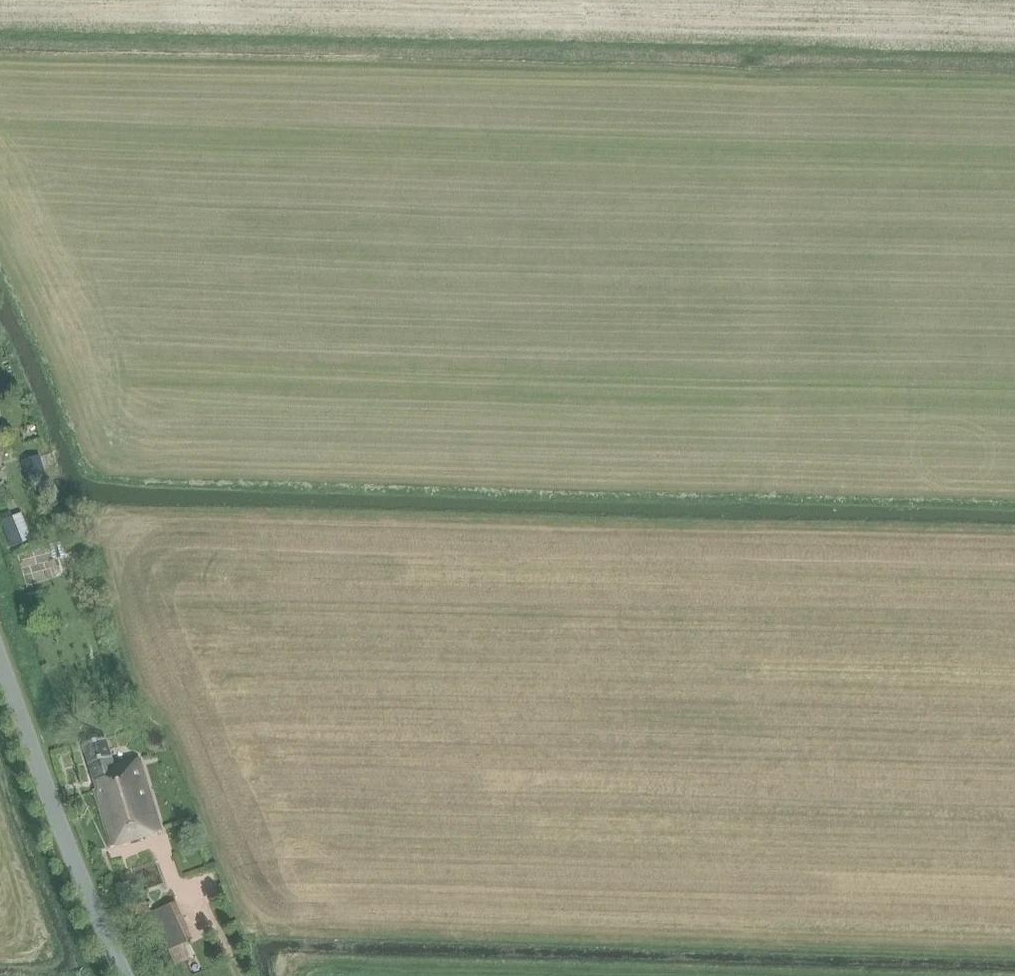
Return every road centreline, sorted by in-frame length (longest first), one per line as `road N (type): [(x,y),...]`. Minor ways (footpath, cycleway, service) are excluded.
road 1 (tertiary): [(123,975),(0,668)]

